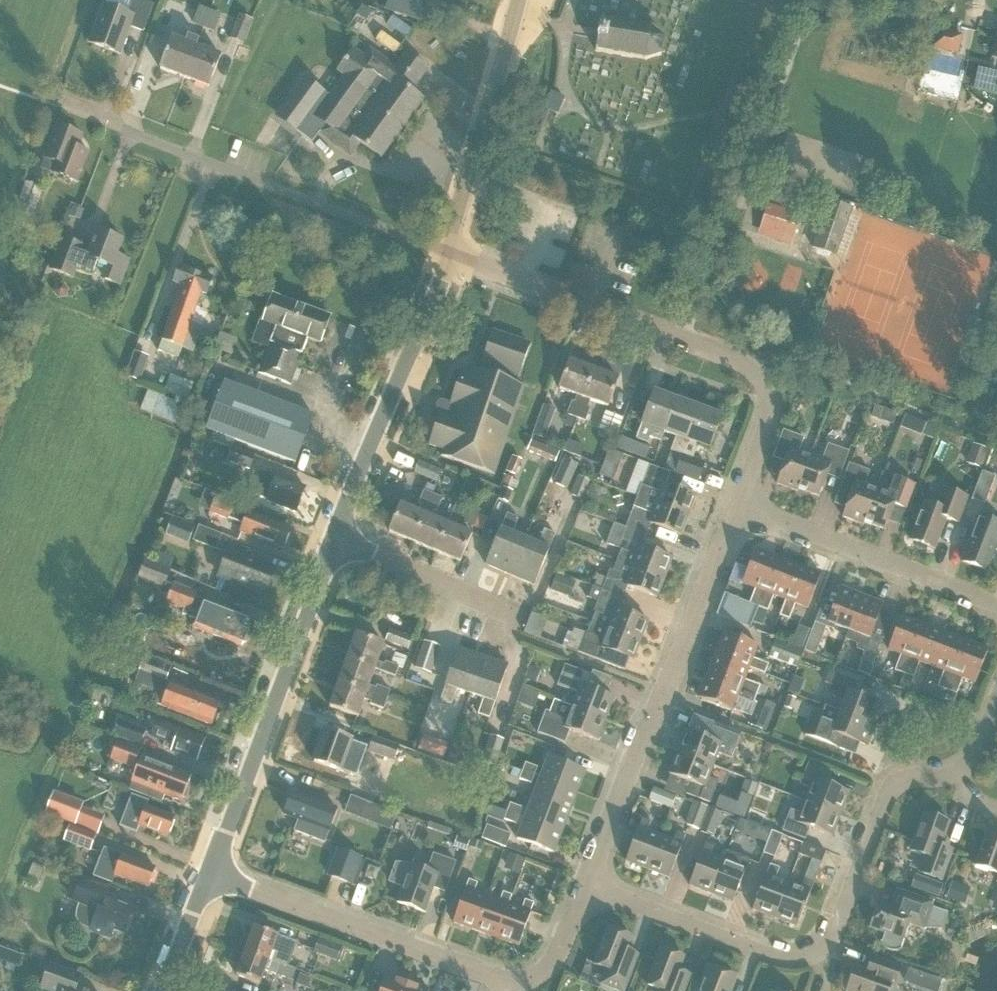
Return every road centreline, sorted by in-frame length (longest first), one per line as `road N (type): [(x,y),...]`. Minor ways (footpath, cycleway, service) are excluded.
road 1 (residential): [(583,886),(804,955),(828,939),(890,783),(957,773)]
road 2 (residential): [(733,505),(769,410),(767,388),(752,366),(452,255)]
road 3 (residential): [(452,255),(60,99)]
road 4 (residential): [(583,886),(733,505)]
road 5 (tertiary): [(211,877),(331,547)]
road 6 (tertiary): [(331,547),(452,255)]
road 7 (residential): [(509,982),(211,877)]
road 8 (residential): [(996,608),(733,505)]
road 9 (tertiary): [(452,255),(531,0)]
road 10 (unclassified): [(479,611),(331,547)]
road 11 (residential): [(509,982),(541,973),(583,886)]
road 12 (tertiary): [(168,990),(211,877)]

